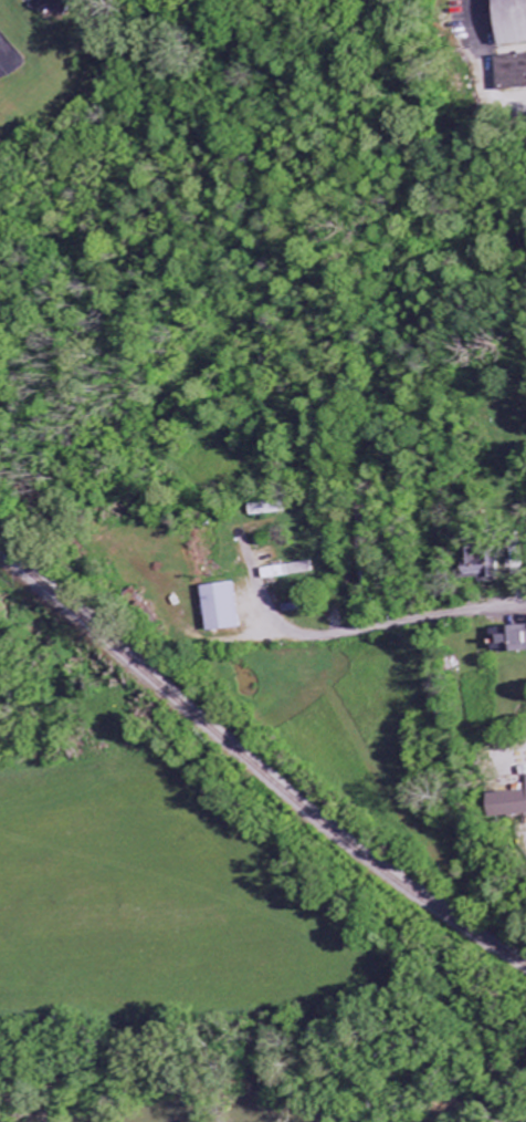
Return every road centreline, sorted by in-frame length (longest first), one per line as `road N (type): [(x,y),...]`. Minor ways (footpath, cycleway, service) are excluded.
road 1 (residential): [(244,538),(266,602),(299,633),(525,606)]

